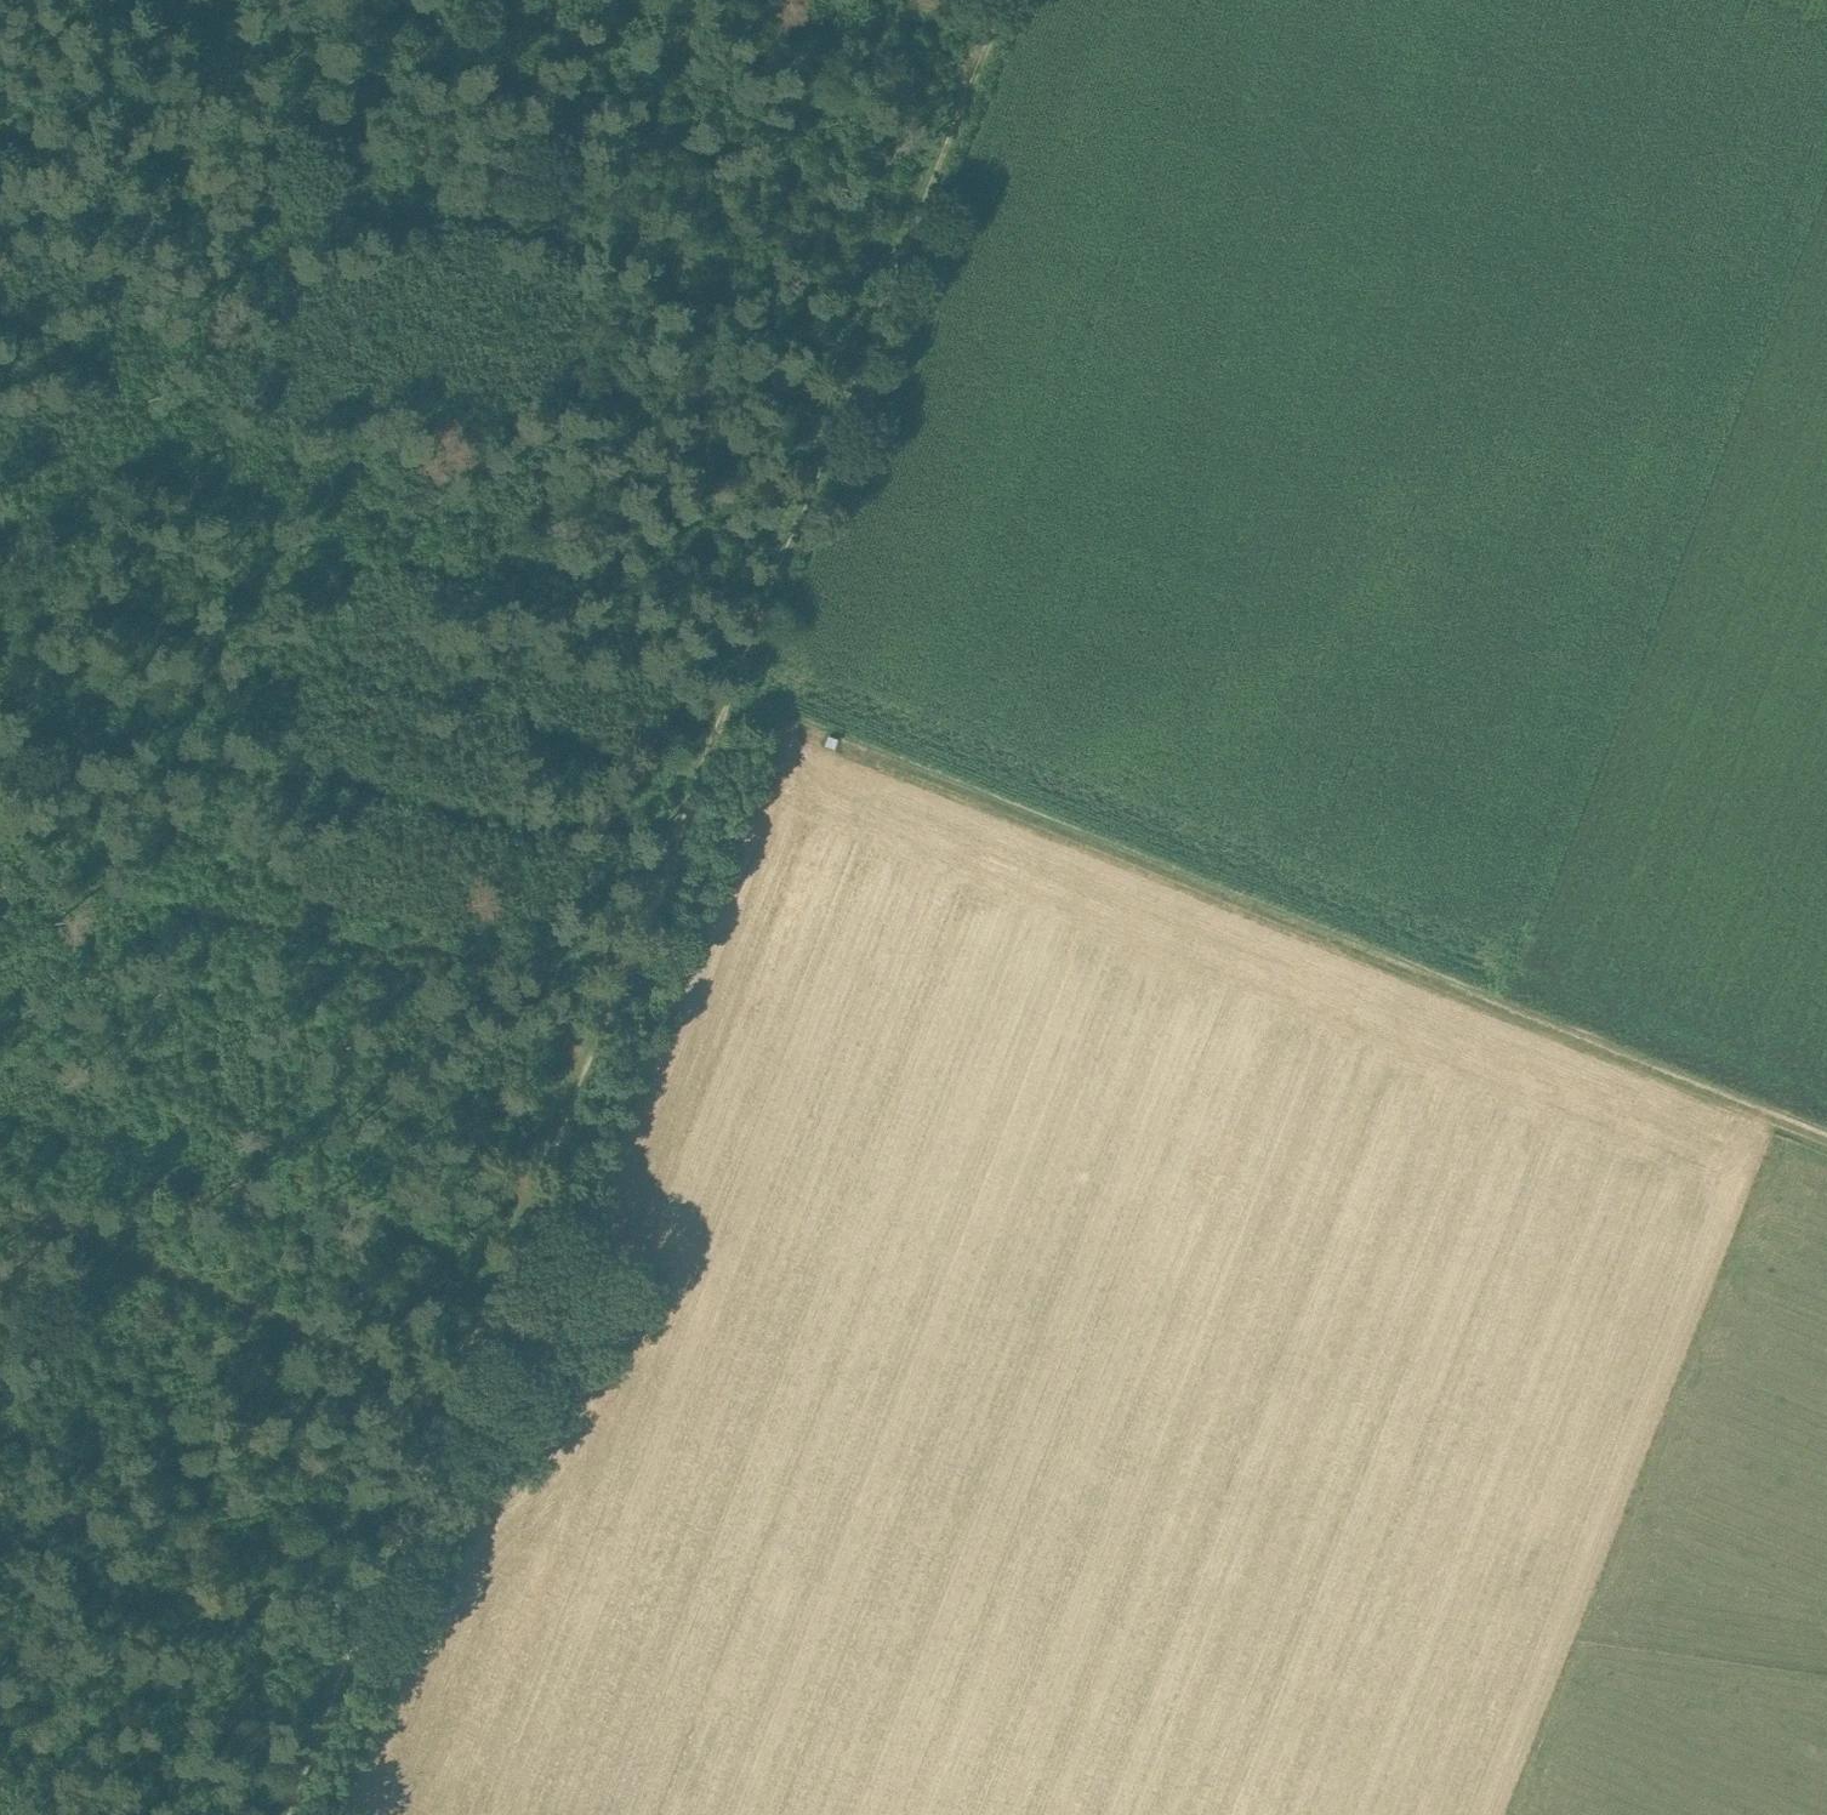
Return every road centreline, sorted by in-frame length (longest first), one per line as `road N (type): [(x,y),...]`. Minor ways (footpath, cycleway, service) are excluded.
road 1 (track): [(304,1814),(1010,0)]
road 2 (track): [(0,1232),(459,1412)]

